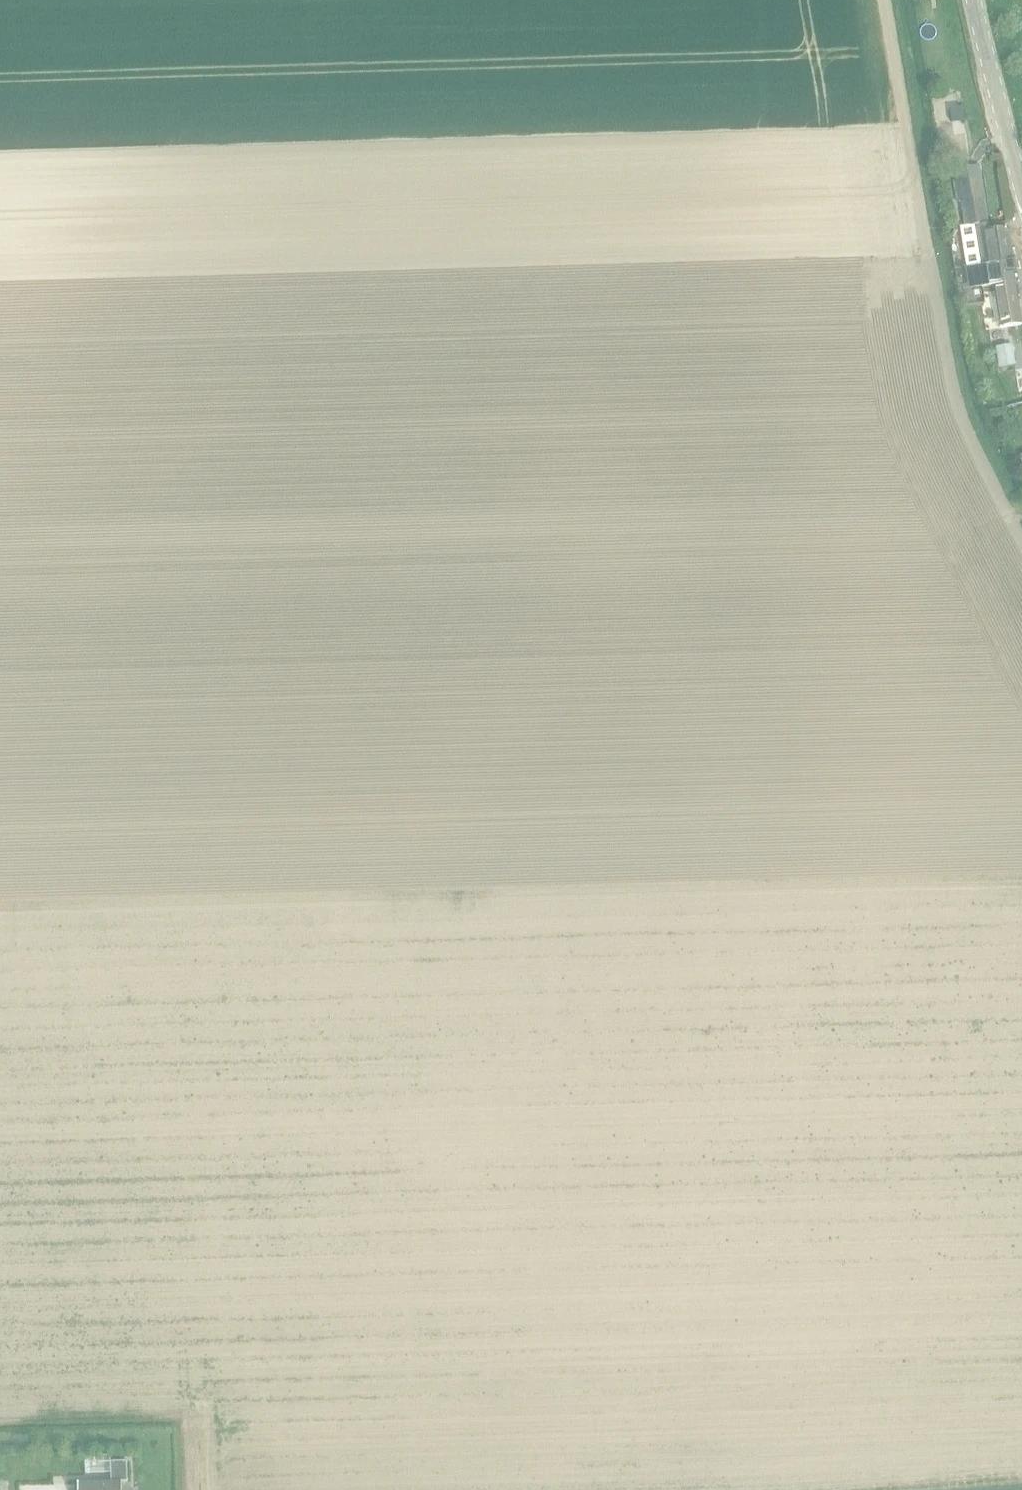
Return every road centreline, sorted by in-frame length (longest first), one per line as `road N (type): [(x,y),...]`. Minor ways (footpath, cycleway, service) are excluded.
road 1 (unclassified): [(1021,216),(972,0)]

